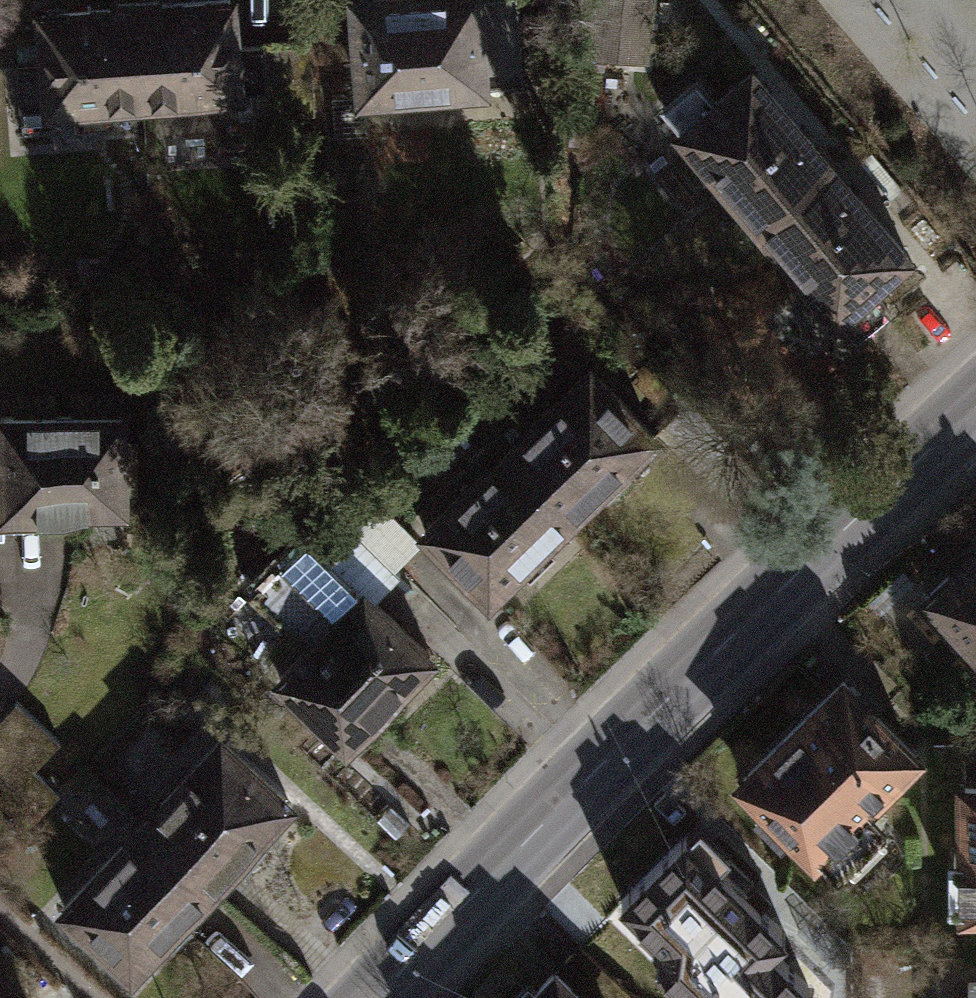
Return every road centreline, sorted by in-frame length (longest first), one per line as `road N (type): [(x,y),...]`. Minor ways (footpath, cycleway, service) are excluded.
road 1 (primary): [(377,997),(725,641),(975,408)]

